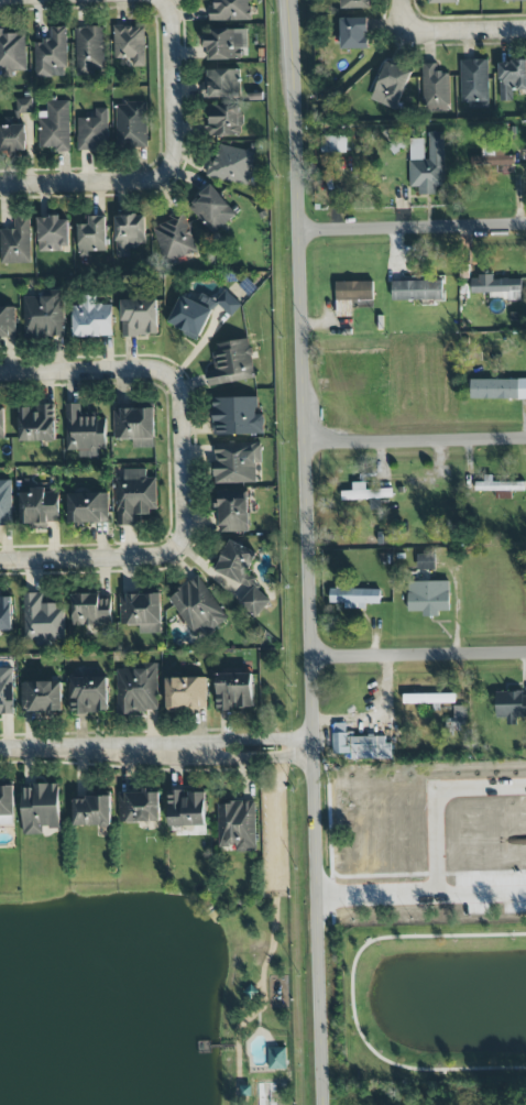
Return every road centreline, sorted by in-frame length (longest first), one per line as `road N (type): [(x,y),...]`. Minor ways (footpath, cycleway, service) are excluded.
road 1 (tertiary): [(325,1104),(290,0)]
road 2 (residential): [(317,756),(0,763)]
road 3 (residential): [(185,450),(186,532),(164,554),(0,561)]
road 4 (residential): [(178,68),(171,163),(162,175),(0,184)]
road 5 (residential): [(185,450),(188,403),(167,376),(0,375)]
road 6 (residential): [(299,231),(525,225)]
road 7 (residential): [(306,445),(525,438)]
road 8 (residential): [(313,656),(525,651)]

